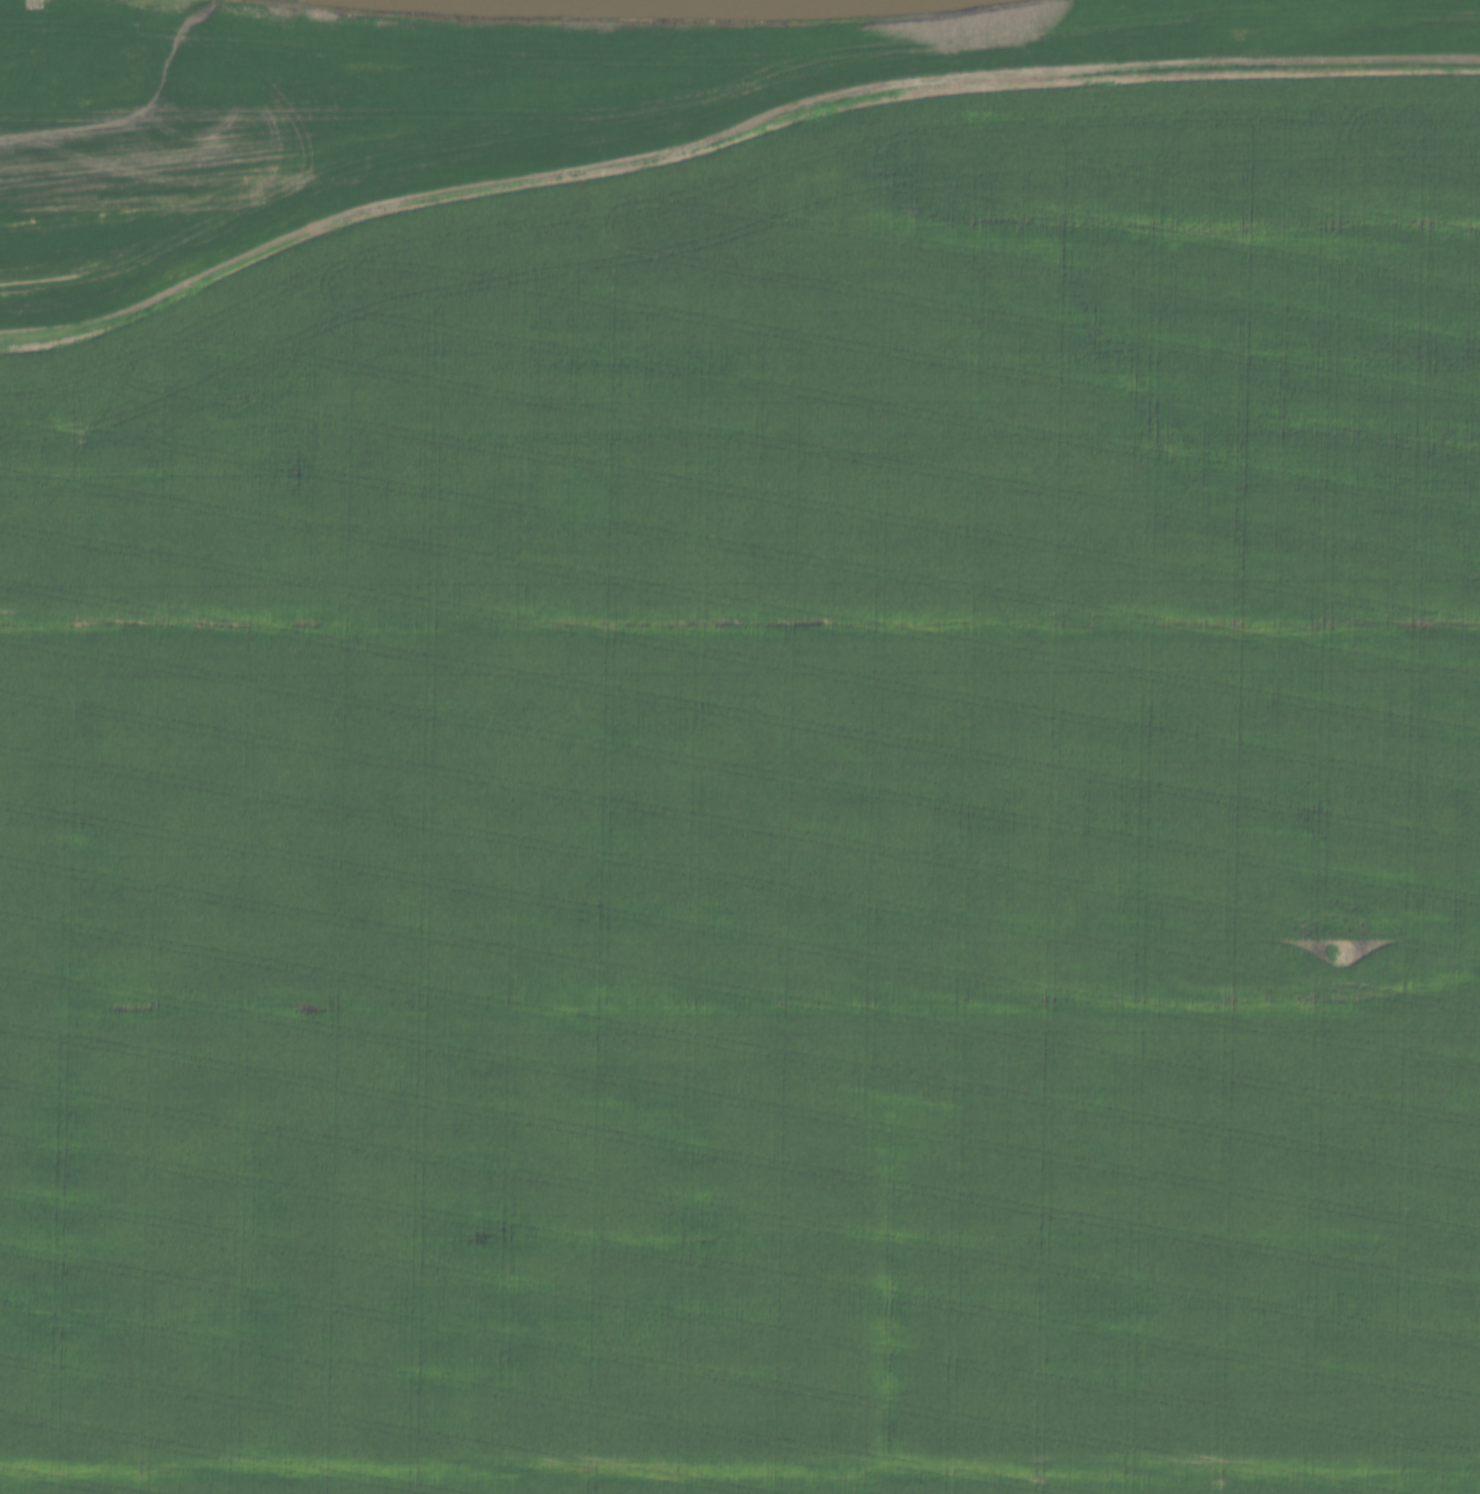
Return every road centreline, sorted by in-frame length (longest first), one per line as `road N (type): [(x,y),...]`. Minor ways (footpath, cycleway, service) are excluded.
road 1 (track): [(0,342),(99,326),(324,221),(673,155),(850,93),(1088,72),(1479,64)]

